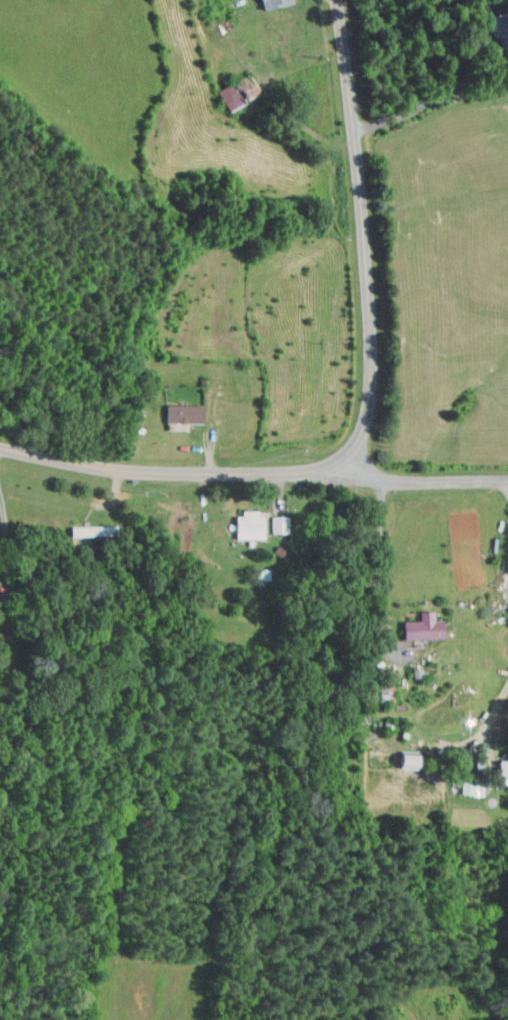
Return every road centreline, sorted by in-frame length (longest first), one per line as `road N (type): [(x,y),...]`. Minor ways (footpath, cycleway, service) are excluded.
road 1 (residential): [(0,449),(81,467),(187,475),(291,473),(348,452),(364,415),(369,360),(361,211),(334,0)]
road 2 (residential): [(330,465),(350,477),(387,481),(507,482)]

